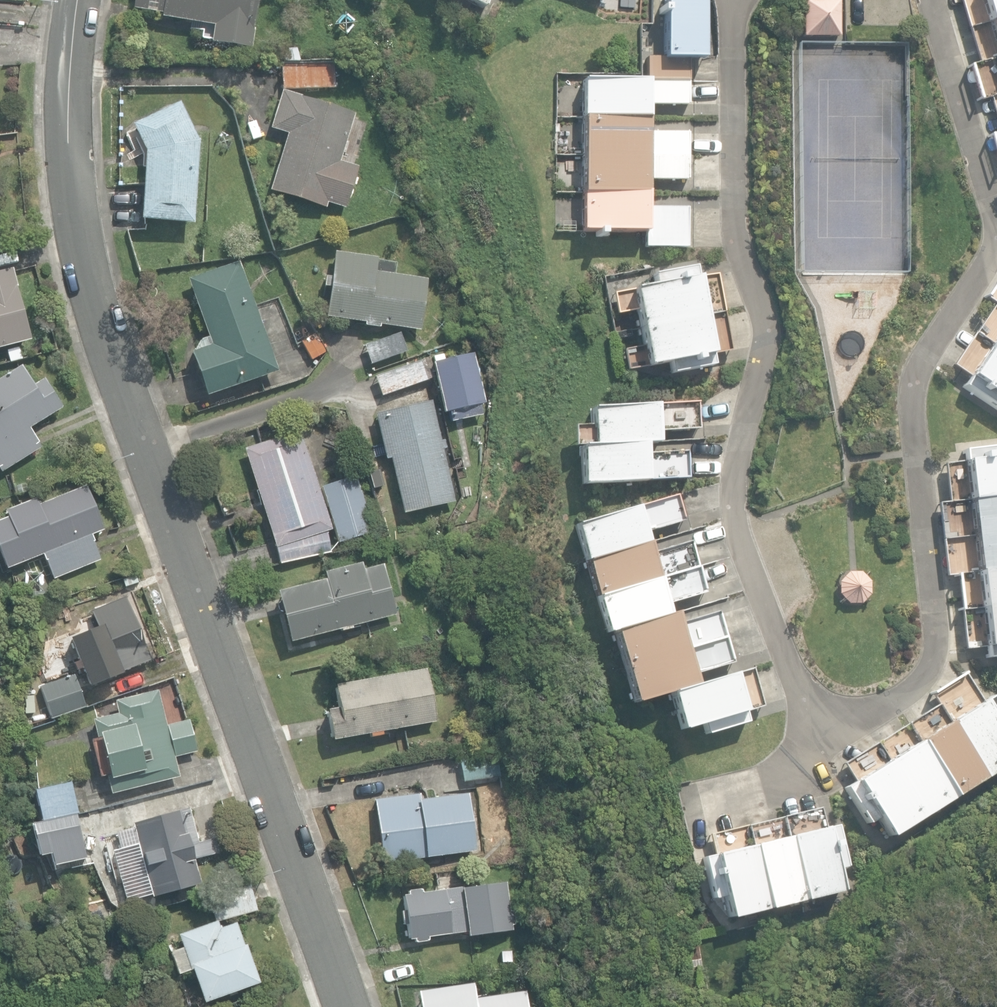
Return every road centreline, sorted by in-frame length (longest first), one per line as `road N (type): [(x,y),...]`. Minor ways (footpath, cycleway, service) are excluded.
road 1 (residential): [(939,0),(996,238),(981,280),(922,363),(914,390),(937,623),(932,659),(914,691),(876,708),(848,709),(821,701),(795,679),(740,536),(741,440),(767,343),(737,208),(729,0)]
road 2 (unclassified): [(347,1006),(100,329),(66,156),(62,79),(70,0)]

